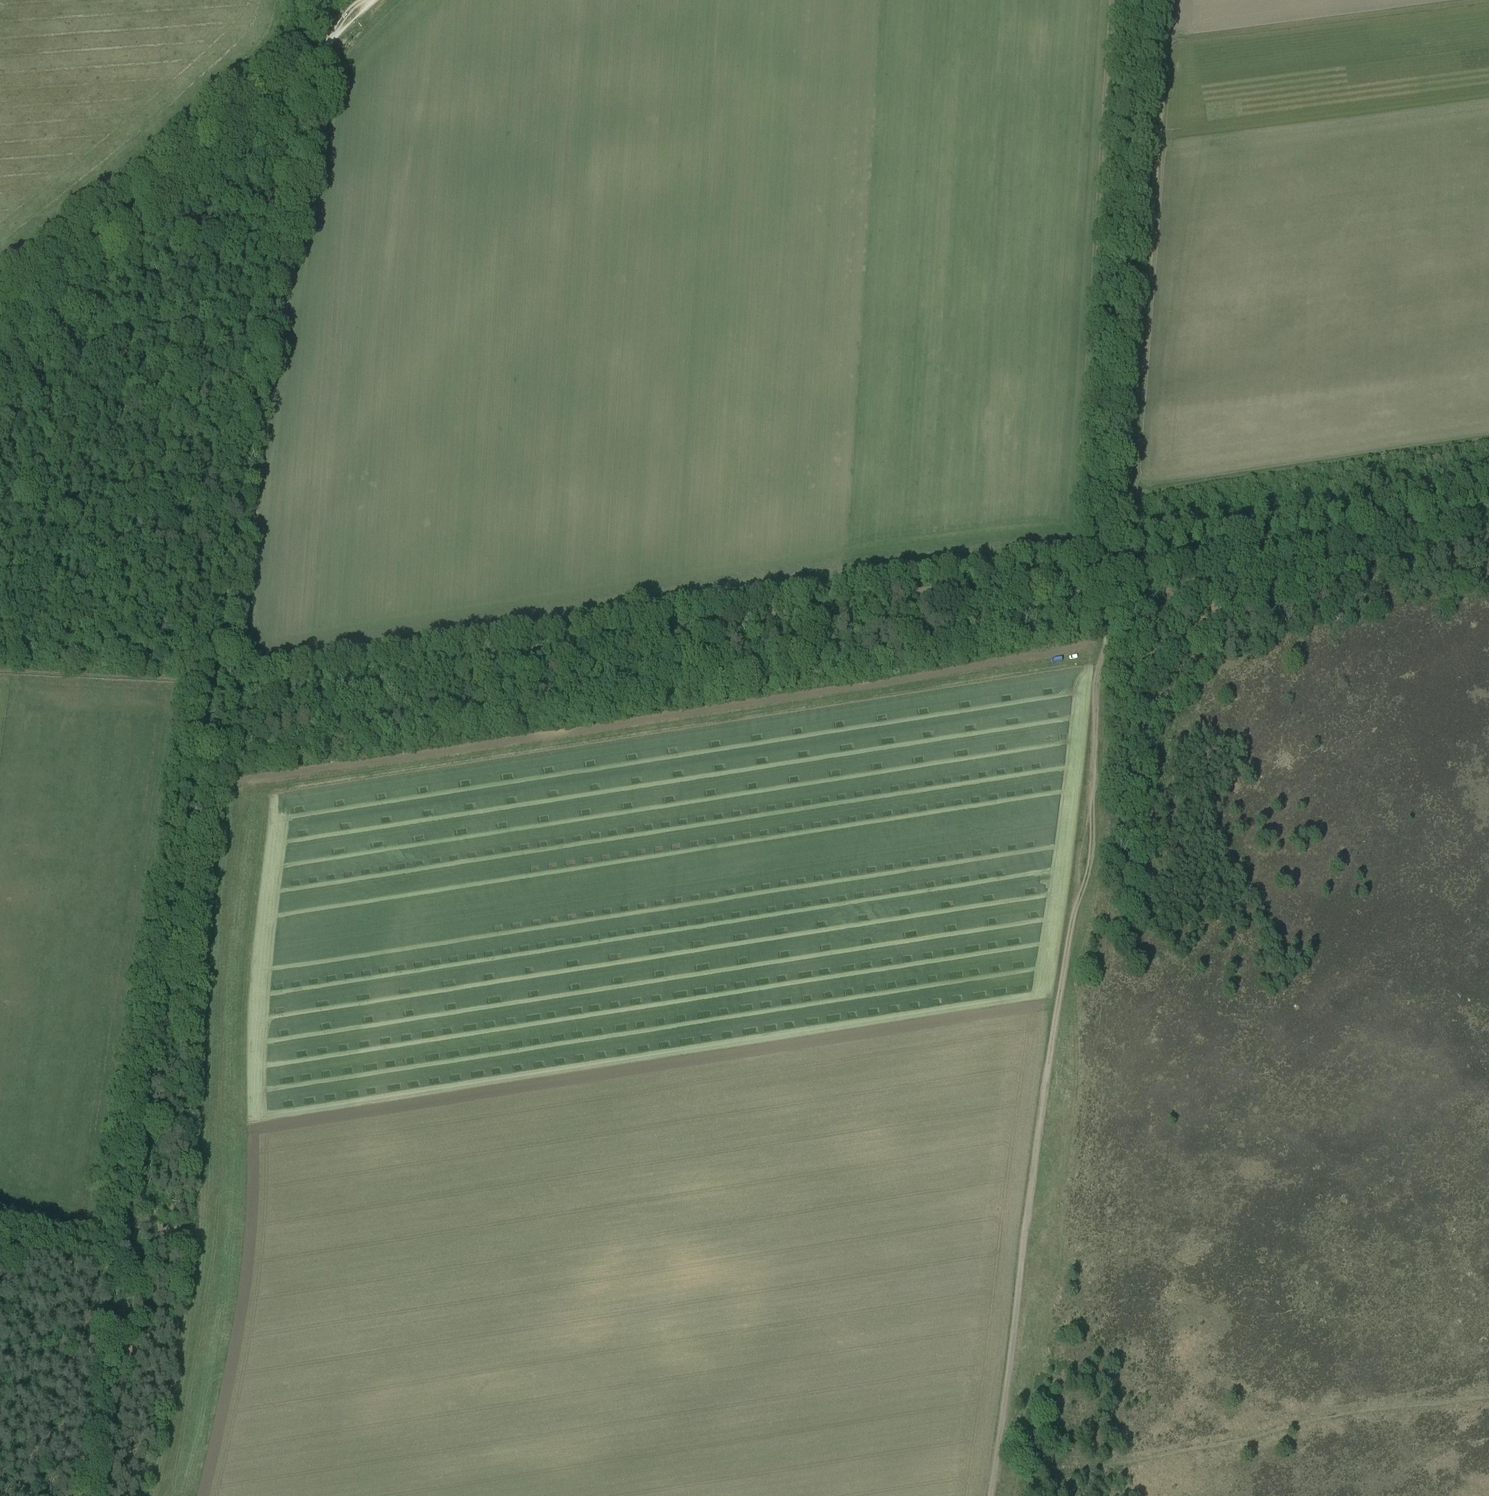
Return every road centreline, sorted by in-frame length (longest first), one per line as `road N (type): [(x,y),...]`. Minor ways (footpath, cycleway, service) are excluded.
road 1 (track): [(1102,564),(1105,641),(1085,818),(991,1495)]
road 2 (track): [(1102,564),(272,688),(218,686)]
road 3 (track): [(218,686),(163,994),(101,1495)]
road 4 (track): [(1102,564),(1141,0)]
road 5 (track): [(326,46),(207,157),(0,322)]
road 6 (track): [(1488,507),(1102,564)]
road 7 (track): [(0,670),(167,675),(218,686)]

